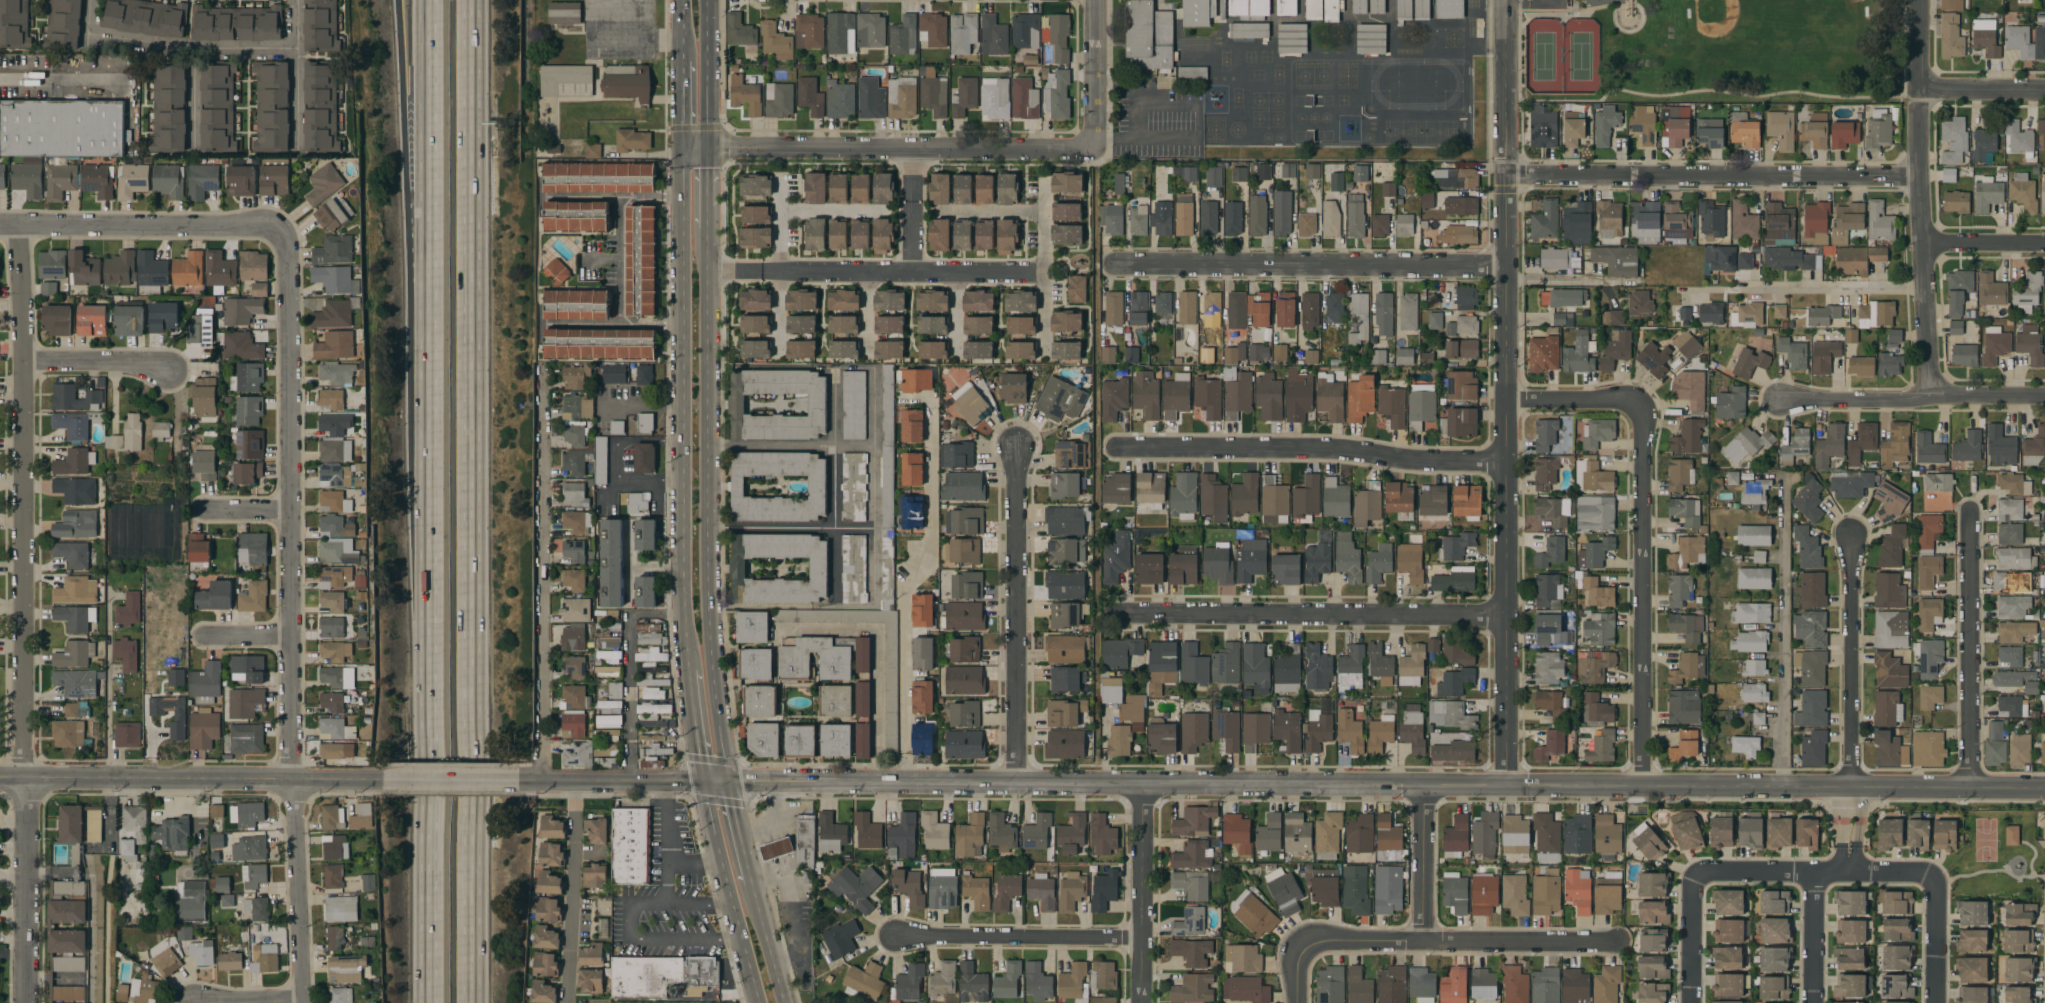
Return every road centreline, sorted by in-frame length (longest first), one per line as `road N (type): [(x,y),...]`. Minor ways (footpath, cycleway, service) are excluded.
road 1 (motorway): [(469,1002),(472,0)]
road 2 (tertiary): [(1505,785),(1509,0)]
road 3 (tertiary): [(728,780),(1505,785)]
road 4 (residential): [(19,226),(28,1002)]
road 5 (residential): [(291,227),(293,782),(304,1002)]
road 6 (motorway): [(425,270),(427,1002)]
road 7 (primary): [(728,780),(710,643),(707,229)]
road 8 (tertiary): [(1505,785),(2044,787)]
road 9 (residential): [(1506,397),(1644,397),(1640,786)]
road 10 (primary): [(682,143),(690,669)]
road 11 (residential): [(1922,181),(1505,176)]
road 12 (residential): [(542,782),(545,369)]
road 13 (residential): [(1090,146),(682,143)]
road 14 (residential): [(1916,0),(1932,396)]
road 15 (tertiary): [(395,781),(0,780)]
road 16 (residential): [(1505,614),(1111,616)]
road 17 (residential): [(1508,265),(1119,269)]
road 18 (residential): [(1504,462),(1412,460),(1357,447),(1123,449)]
road 19 (residential): [(1016,785),(1017,448)]
road 20 (residential): [(1614,942),(1325,941),(1303,952)]
road 21 (residential): [(1783,475),(1782,787)]
road 22 (residential): [(1971,495),(1971,787)]
road 23 (residential): [(291,227),(0,226)]
road 24 (residential): [(760,273),(1044,270)]
road 25 (motorway): [(397,0),(425,270)]
road 26 (motorway): [(425,0),(425,270)]
road 27 (residential): [(2044,394),(1780,402)]
road 28 (residential): [(1853,538),(1849,787)]
road 29 (residential): [(1141,937),(897,936)]
road 30 (residential): [(1925,872),(1694,874)]
road 31 (primary): [(705,780),(761,1002)]
road 32 (tertiary): [(1141,783),(1140,1002)]
road 33 (residential): [(519,782),(728,780)]
road 34 (residential): [(1422,785),(1423,942)]
road 35 (residential): [(1094,0),(1090,146)]
road 36 (residential): [(168,372),(128,362),(25,362)]
road 37 (primary): [(706,144),(707,0)]
road 38 (residential): [(1925,872),(1932,880),(1932,1002)]
road 39 (residential): [(1812,872),(1811,1002)]
road 40 (residential): [(1694,874),(1689,1002)]
road 41 (residential): [(2044,91),(1919,90)]
road 42 (residential): [(519,782),(395,781)]
road 43 (primary): [(787,1002),(751,884)]

